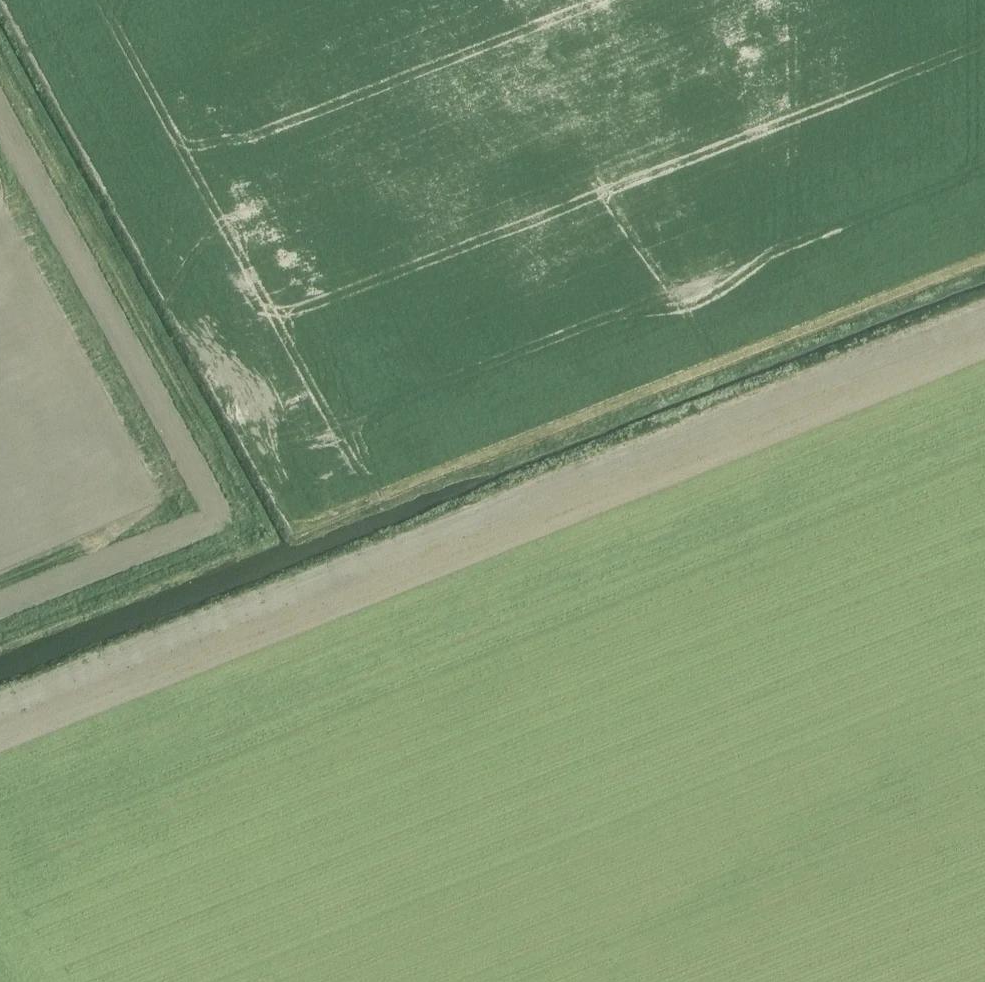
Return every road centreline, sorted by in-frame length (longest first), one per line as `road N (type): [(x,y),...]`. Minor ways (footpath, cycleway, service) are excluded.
road 1 (track): [(0,704),(984,313)]

